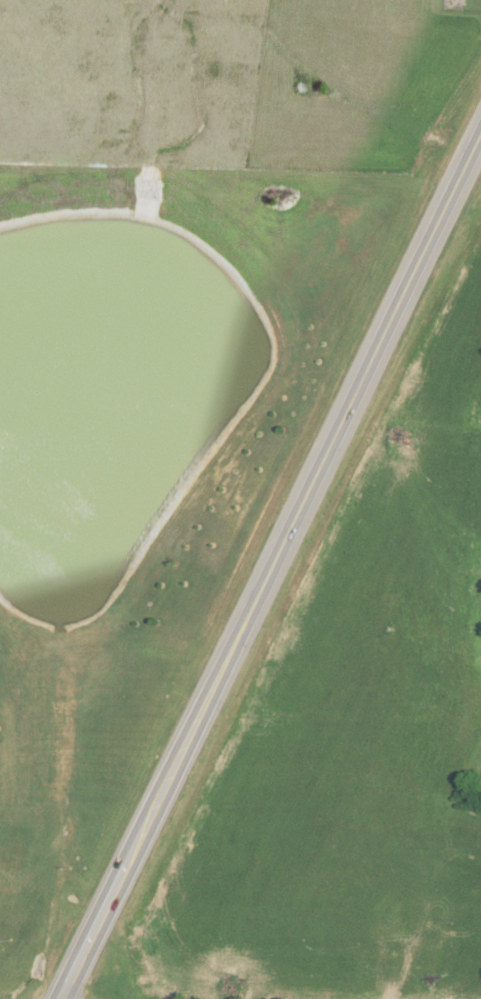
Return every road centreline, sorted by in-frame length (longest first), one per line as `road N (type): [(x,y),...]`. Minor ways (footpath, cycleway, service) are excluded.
road 1 (primary): [(60,998),(480,128)]

